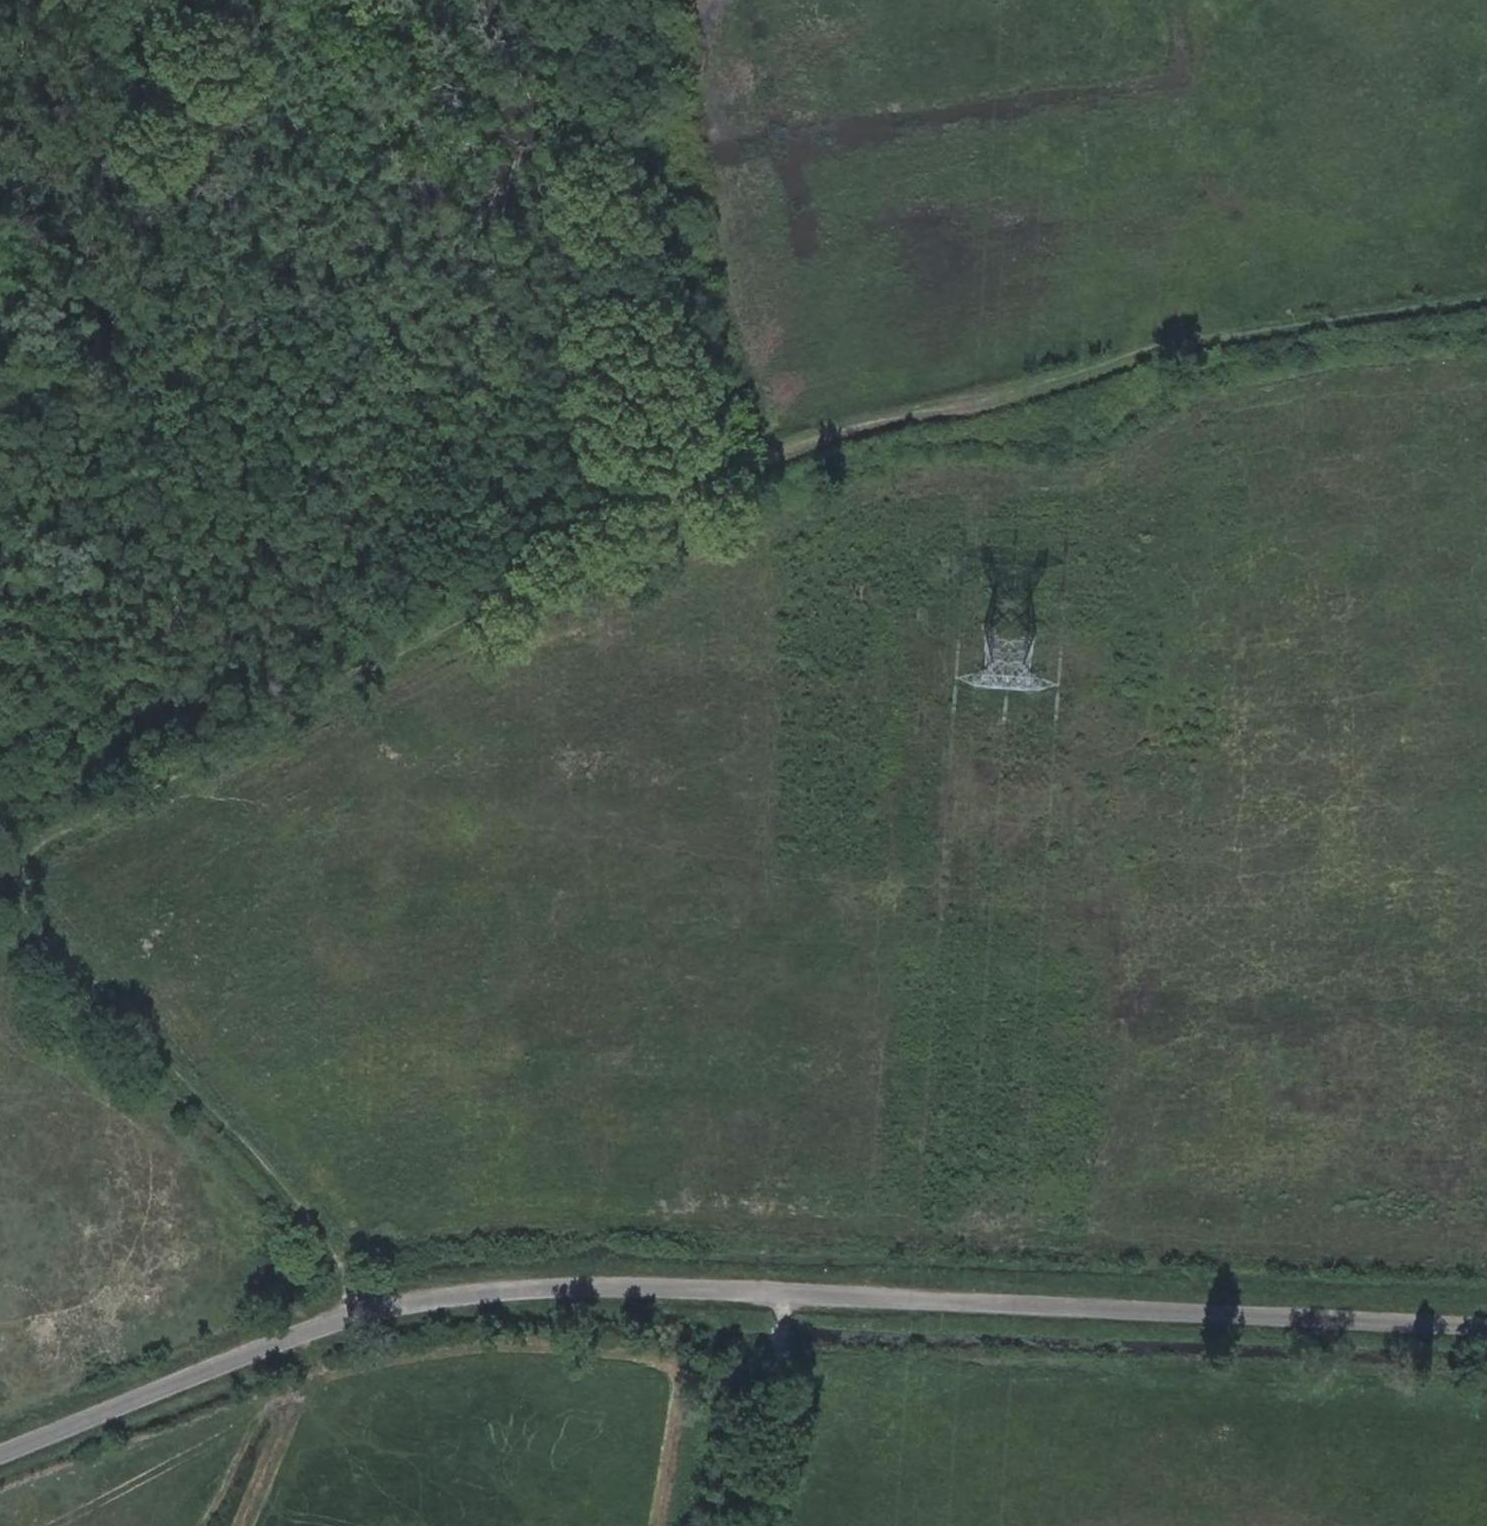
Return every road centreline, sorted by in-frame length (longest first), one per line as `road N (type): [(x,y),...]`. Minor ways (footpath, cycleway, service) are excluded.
road 1 (track): [(379,1308),(266,1162),(29,912),(9,863),(540,562),(668,475),(734,443),(849,436),(1081,371),(1354,309),(1486,292)]
road 2 (unclassified): [(0,1455),(323,1324),(379,1308),(498,1293),(692,1290),(1486,1329)]

